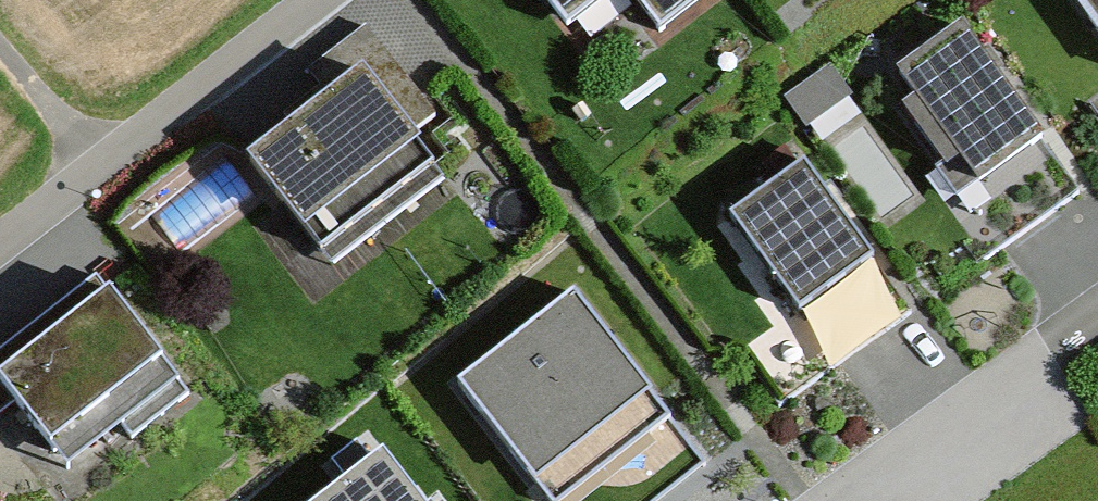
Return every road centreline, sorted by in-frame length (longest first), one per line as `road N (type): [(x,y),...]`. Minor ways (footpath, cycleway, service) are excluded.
road 1 (residential): [(0,250),(326,0)]
road 2 (residential): [(845,500),(1097,319)]
road 3 (track): [(0,57),(97,173)]

